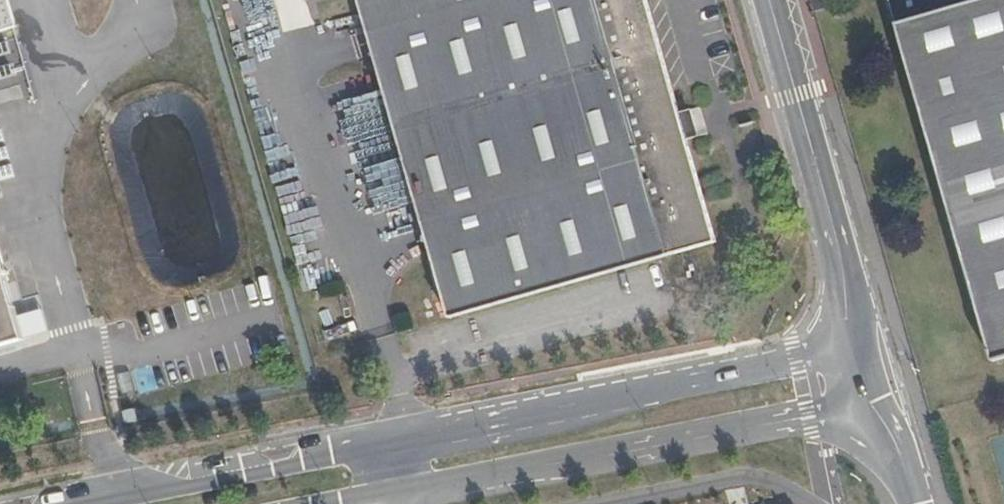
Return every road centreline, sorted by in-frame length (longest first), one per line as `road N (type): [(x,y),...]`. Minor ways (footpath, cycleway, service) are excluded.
road 1 (tertiary): [(859,348),(380,445)]
road 2 (tertiary): [(393,492),(873,404)]
road 3 (tertiary): [(771,0),(852,286),(859,348)]
road 4 (tertiary): [(380,445),(98,503)]

